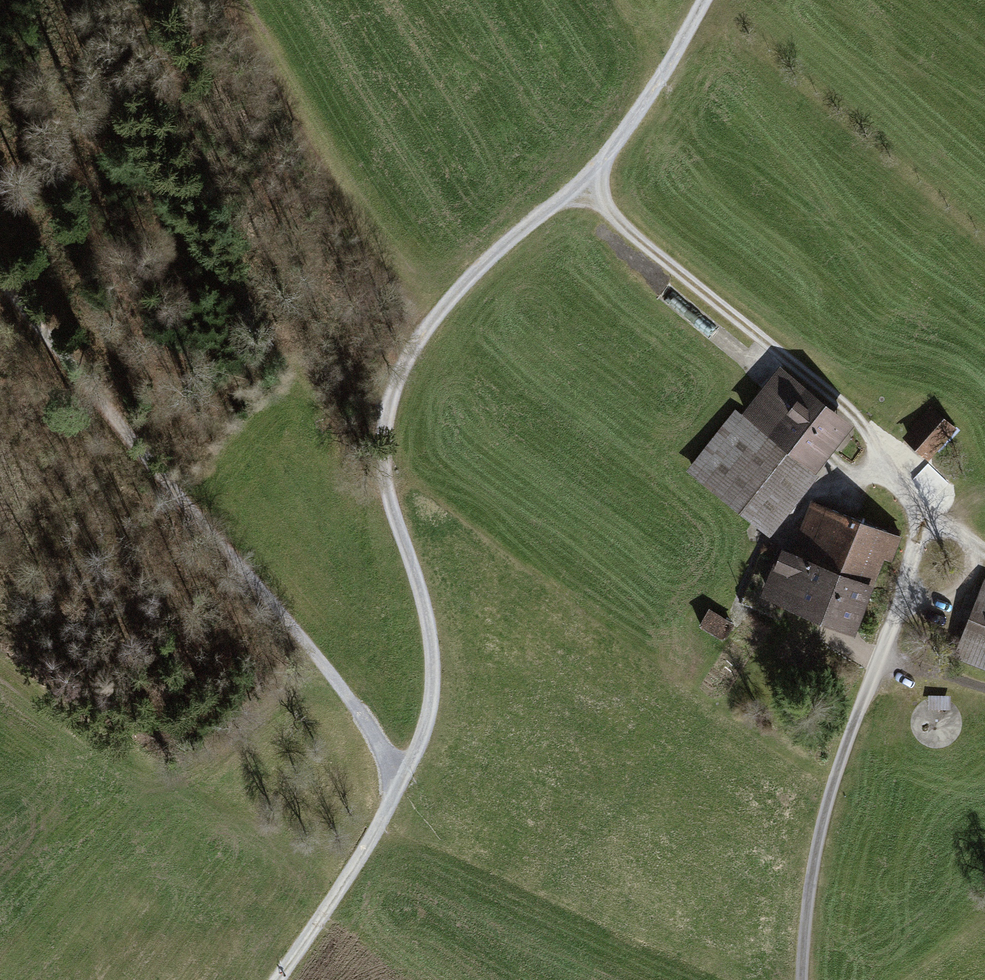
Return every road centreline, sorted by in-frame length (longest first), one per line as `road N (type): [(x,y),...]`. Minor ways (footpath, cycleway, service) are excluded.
road 1 (track): [(276,979),(429,723),(433,657),(379,440),(391,387),(431,323),(527,223),(581,189),(678,61),(705,0)]
road 2 (track): [(399,784),(350,699),(0,275)]
road 3 (track): [(882,658),(908,585),(916,525),(907,493),(856,422),(581,189)]
road 4 (residential): [(796,979),(813,842),(882,658)]

